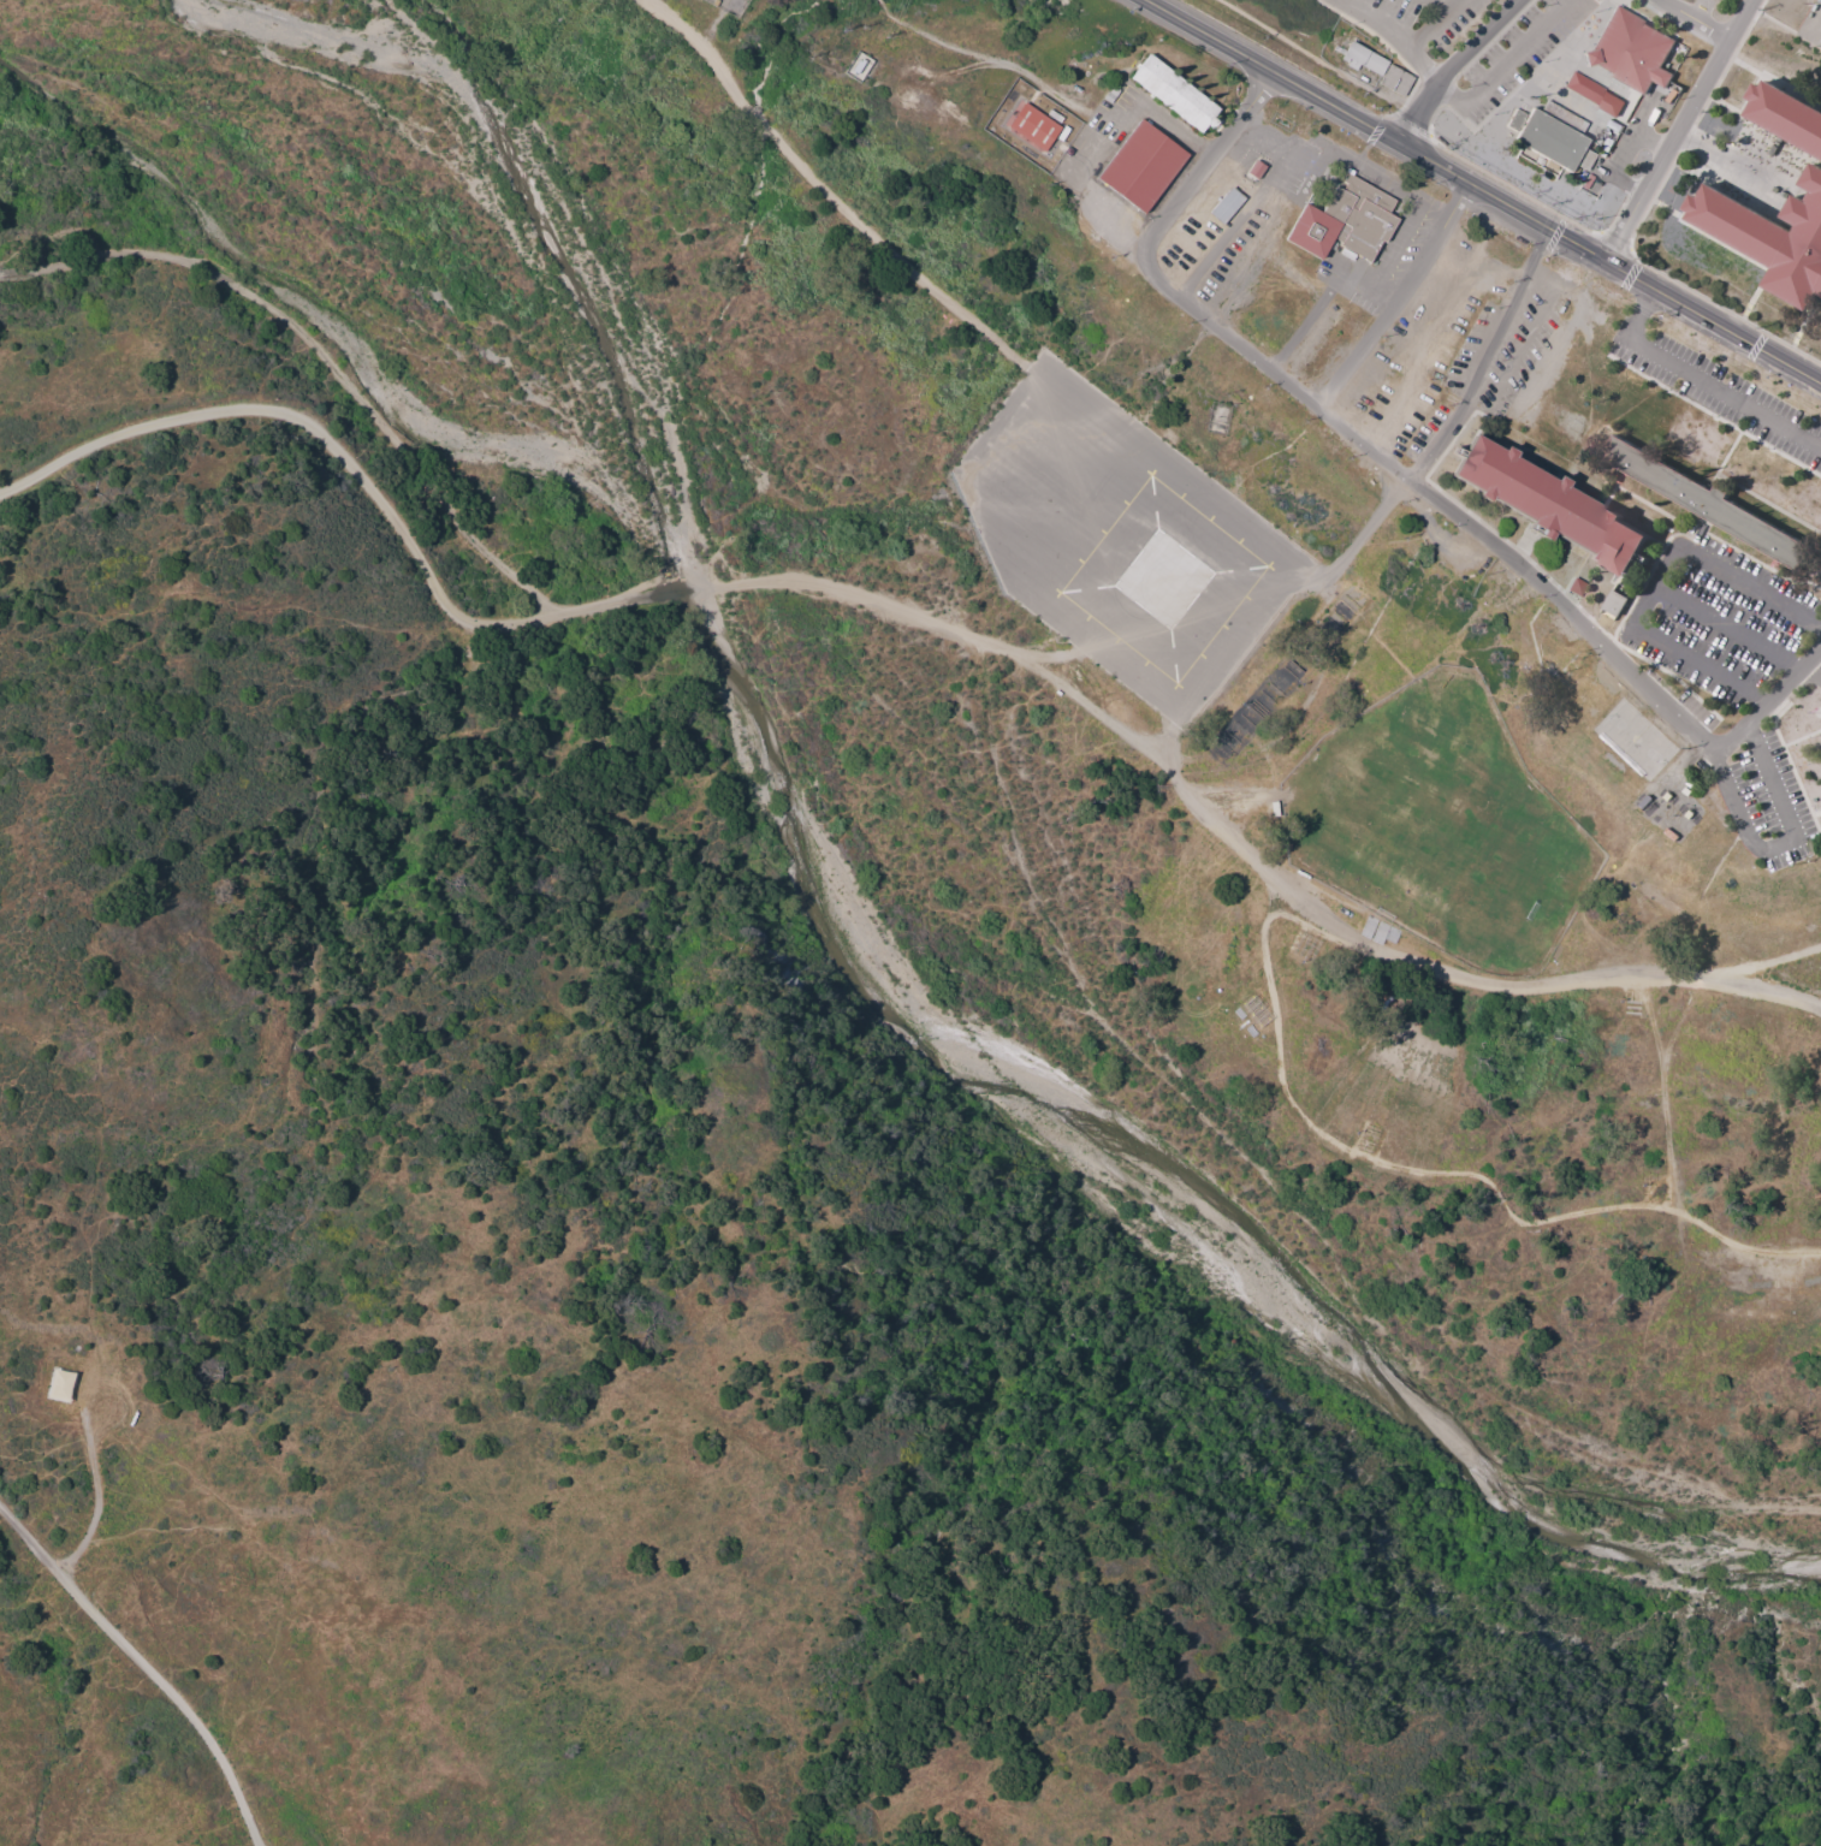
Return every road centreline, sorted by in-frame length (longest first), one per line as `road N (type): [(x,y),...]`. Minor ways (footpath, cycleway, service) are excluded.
road 1 (tertiary): [(1820,385),(1473,186)]
road 2 (residential): [(1758,0),(1608,263)]
road 3 (tertiary): [(1398,143),(1218,43)]
road 4 (residential): [(1398,143),(1517,0)]

